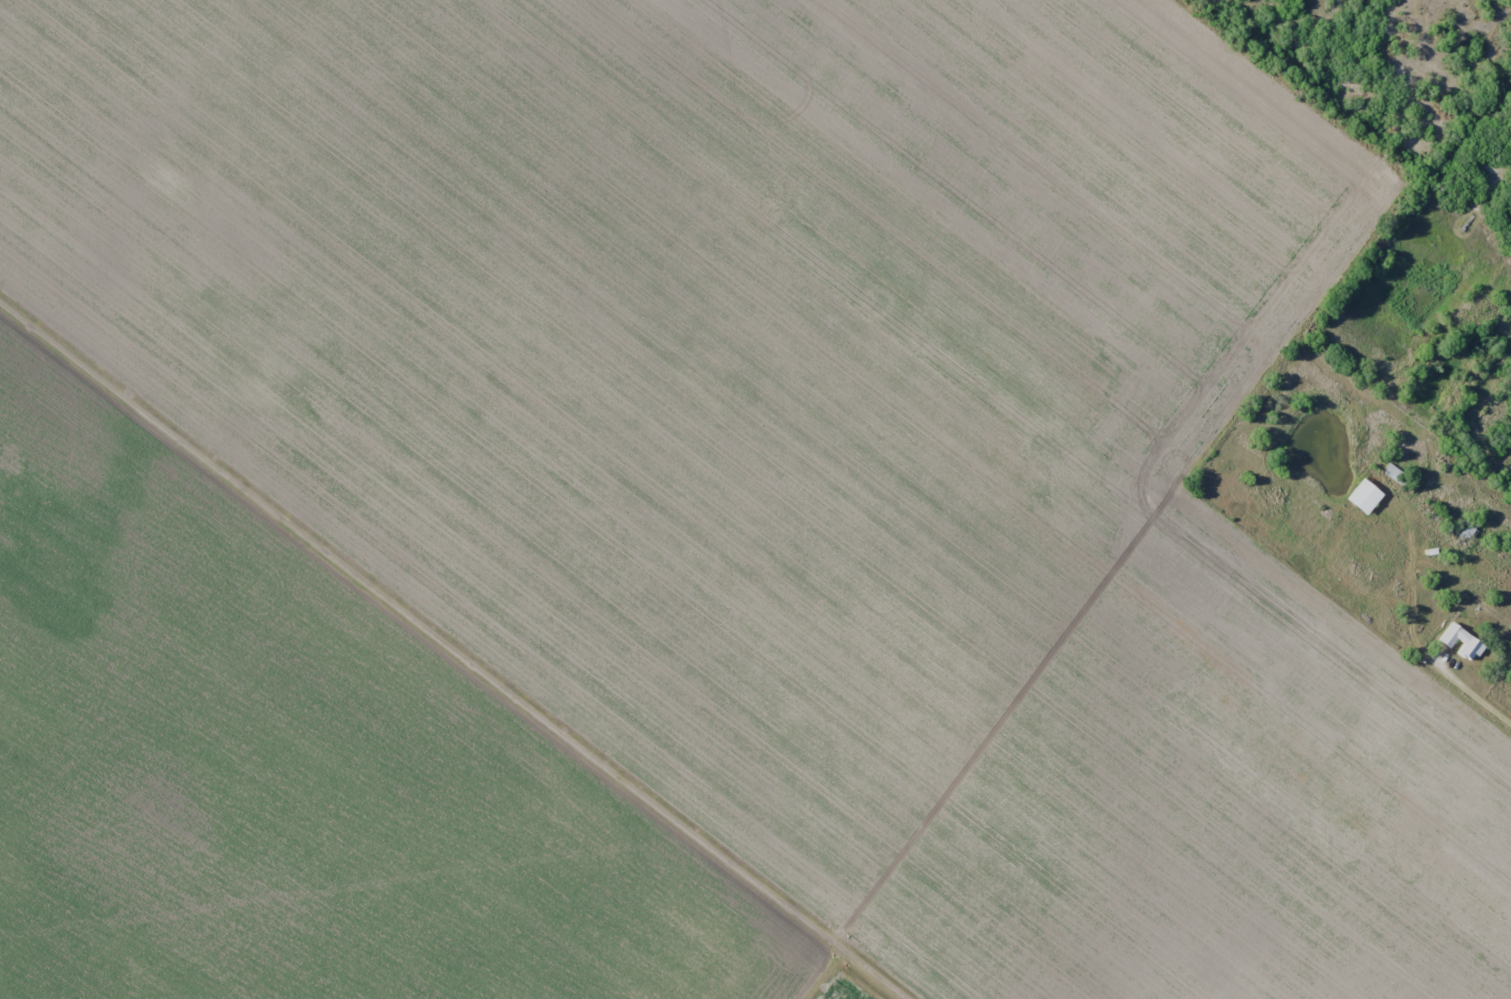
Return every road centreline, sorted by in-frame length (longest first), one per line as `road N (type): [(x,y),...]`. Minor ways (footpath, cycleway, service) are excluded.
road 1 (residential): [(910,998),(0,302)]

